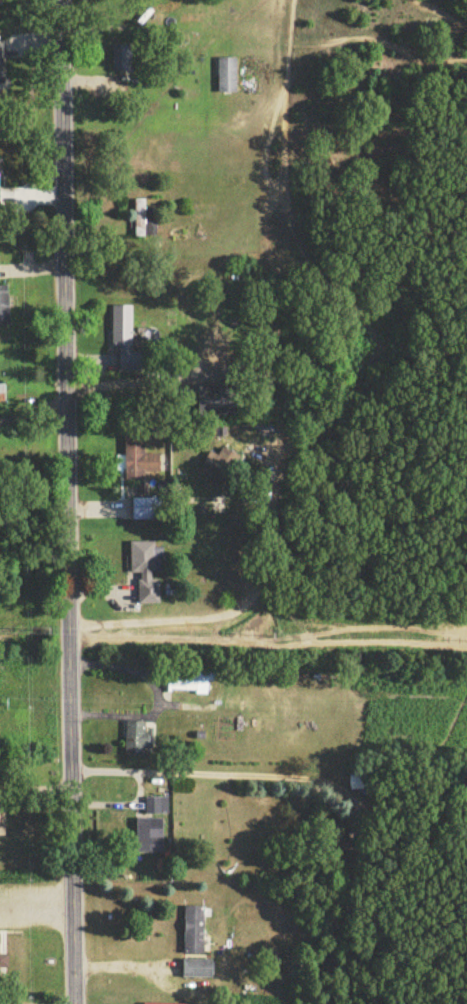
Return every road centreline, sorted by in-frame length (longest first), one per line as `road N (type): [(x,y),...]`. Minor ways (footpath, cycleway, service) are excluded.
road 1 (tertiary): [(62,0),(72,1003)]

